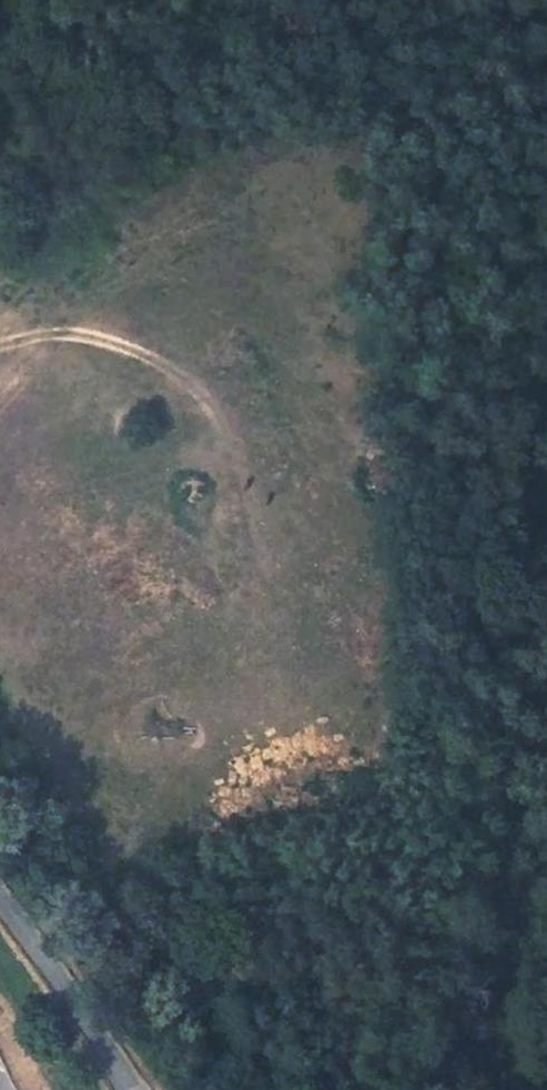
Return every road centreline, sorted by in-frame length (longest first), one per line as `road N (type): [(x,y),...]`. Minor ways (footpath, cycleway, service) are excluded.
road 1 (unclassified): [(139,1089),(0,891)]

